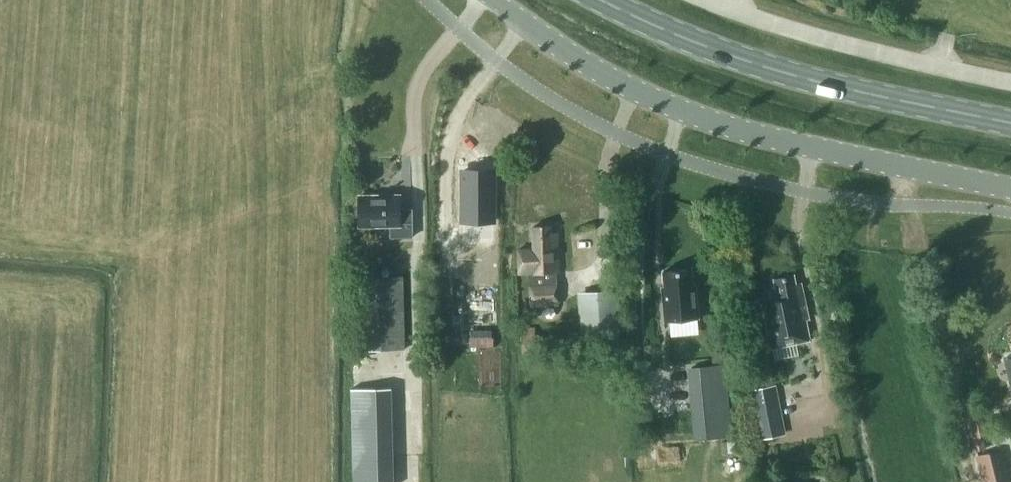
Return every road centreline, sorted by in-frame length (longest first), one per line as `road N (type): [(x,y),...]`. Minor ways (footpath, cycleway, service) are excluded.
road 1 (unclassified): [(492,0),(565,51),(683,109),(744,130),(1010,188)]
road 2 (primary): [(1010,122),(748,59),(606,0)]
road 3 (unclassified): [(710,0),(799,31),(1010,81)]

